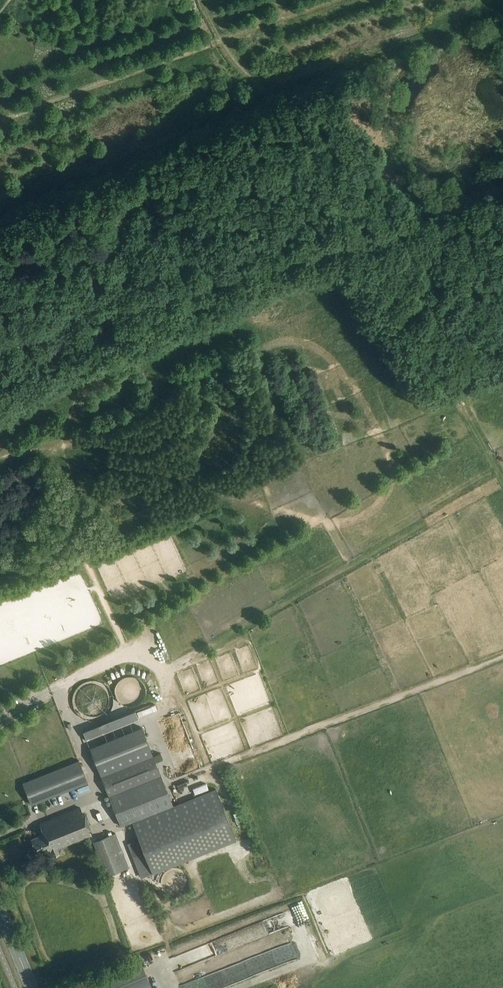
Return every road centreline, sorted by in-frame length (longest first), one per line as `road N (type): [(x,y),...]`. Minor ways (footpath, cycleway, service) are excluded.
road 1 (track): [(0,338),(502,188)]
road 2 (track): [(0,121),(334,0)]
road 3 (track): [(356,233),(284,107),(228,56),(199,0)]

